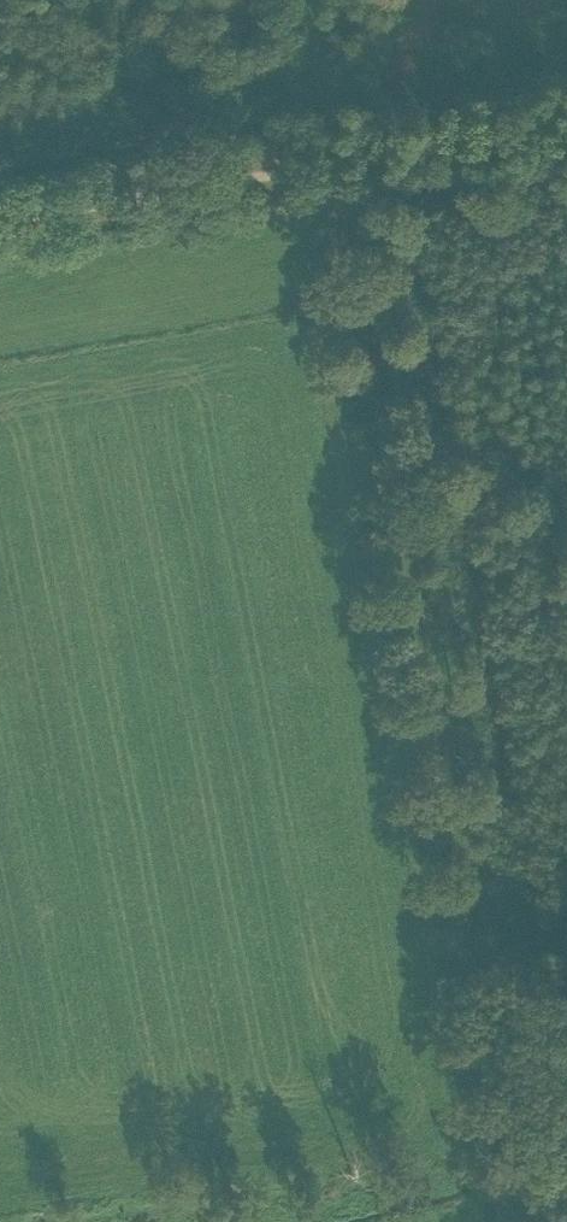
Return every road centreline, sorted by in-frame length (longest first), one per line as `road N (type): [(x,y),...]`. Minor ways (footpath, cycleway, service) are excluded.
road 1 (track): [(533,1221),(332,164)]
road 2 (track): [(0,224),(332,164)]
road 3 (track): [(332,164),(566,122)]

